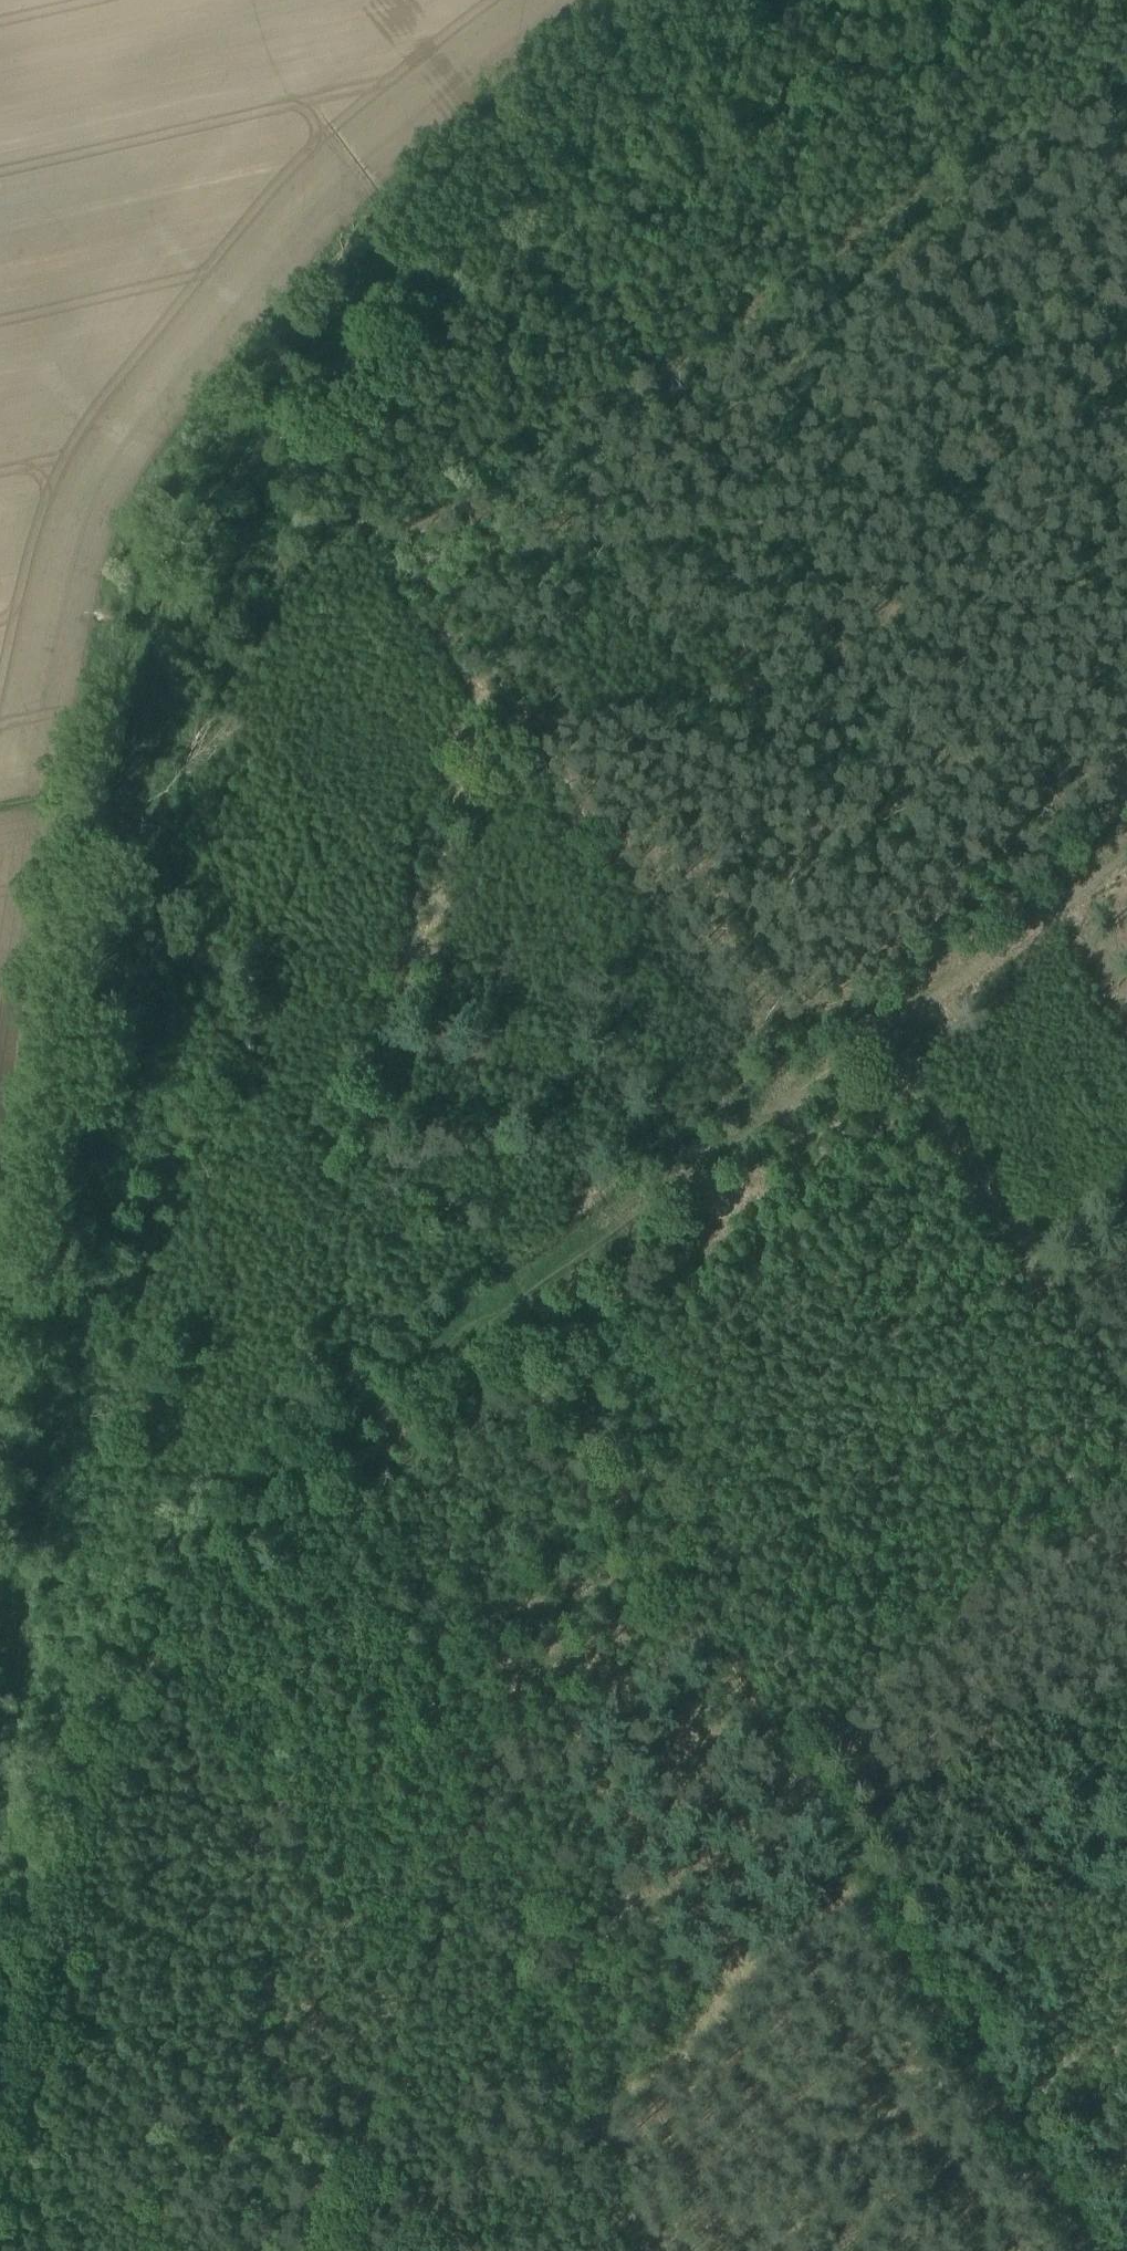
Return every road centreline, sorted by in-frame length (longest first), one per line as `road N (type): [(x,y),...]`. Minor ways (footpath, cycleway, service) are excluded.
road 1 (track): [(749,0),(403,261),(177,545),(0,1753)]
road 2 (track): [(1126,853),(507,1304)]

